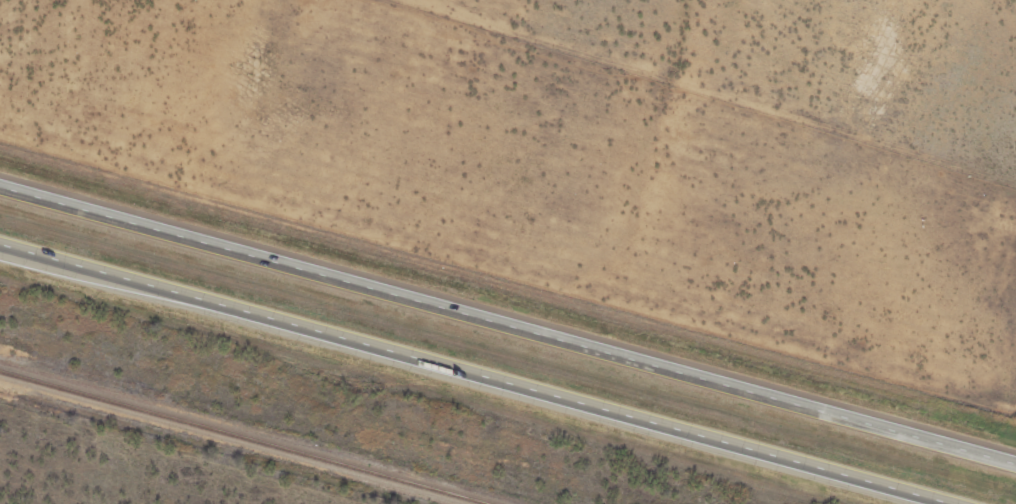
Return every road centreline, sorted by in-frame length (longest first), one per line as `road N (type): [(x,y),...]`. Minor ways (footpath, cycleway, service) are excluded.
road 1 (trunk): [(1015,451),(529,310),(0,173)]
road 2 (trunk): [(0,247),(959,503)]

